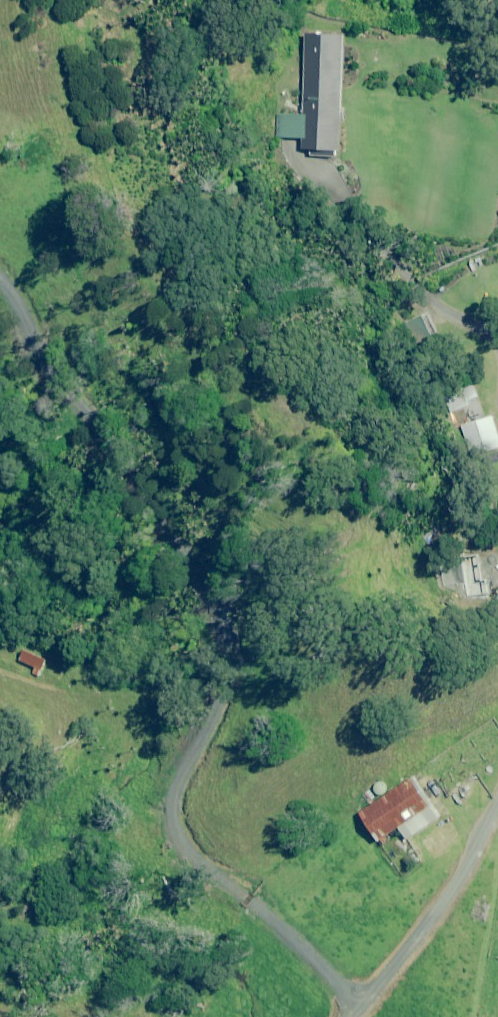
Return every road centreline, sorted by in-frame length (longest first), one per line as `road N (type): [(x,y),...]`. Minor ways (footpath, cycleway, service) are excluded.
road 1 (track): [(354,1016),(286,924),(188,844),(172,788),(232,641),(198,567),(101,429),(55,383),(0,279)]
road 2 (track): [(355,1016),(414,942),(497,800)]
road 3 (track): [(497,350),(403,269)]

